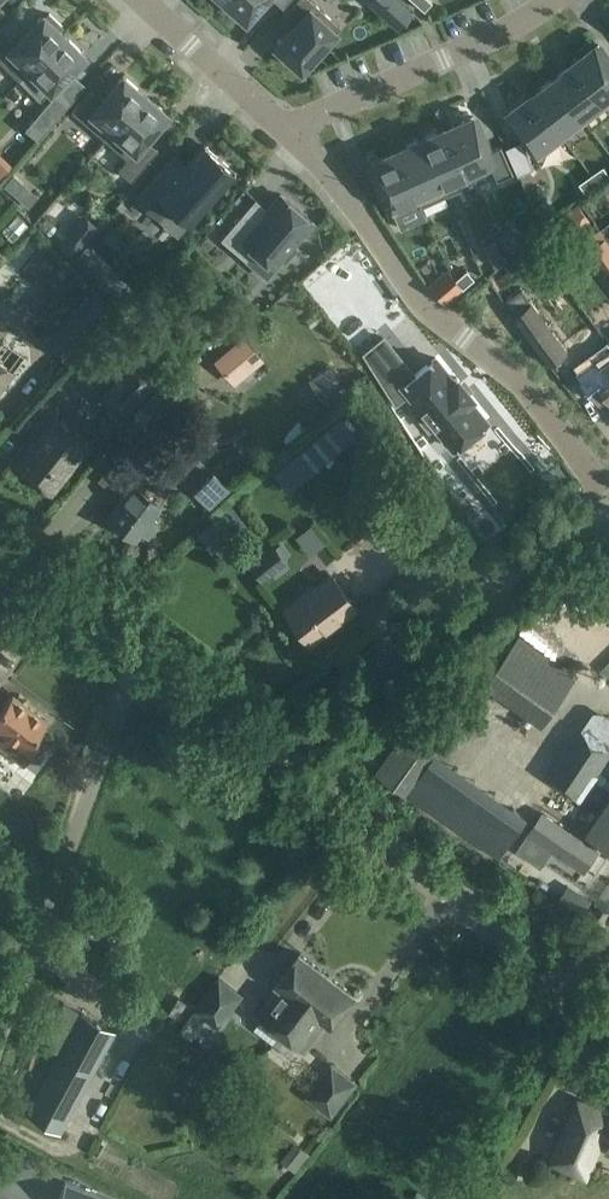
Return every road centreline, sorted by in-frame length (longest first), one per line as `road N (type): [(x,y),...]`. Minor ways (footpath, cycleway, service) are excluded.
road 1 (residential): [(608,487),(527,385),(428,309),(348,196),(287,131)]
road 2 (unclassified): [(0,1065),(139,654)]
road 3 (residential): [(269,755),(608,499)]
road 4 (unclassified): [(608,1006),(582,994),(269,755)]
road 5 (residential): [(558,0),(517,27),(287,131)]
road 6 (track): [(582,994),(463,1198)]
road 7 (residential): [(287,131),(139,0)]
road 8 (unclassified): [(139,654),(0,548)]
road 9 (unclassified): [(269,755),(139,654)]

